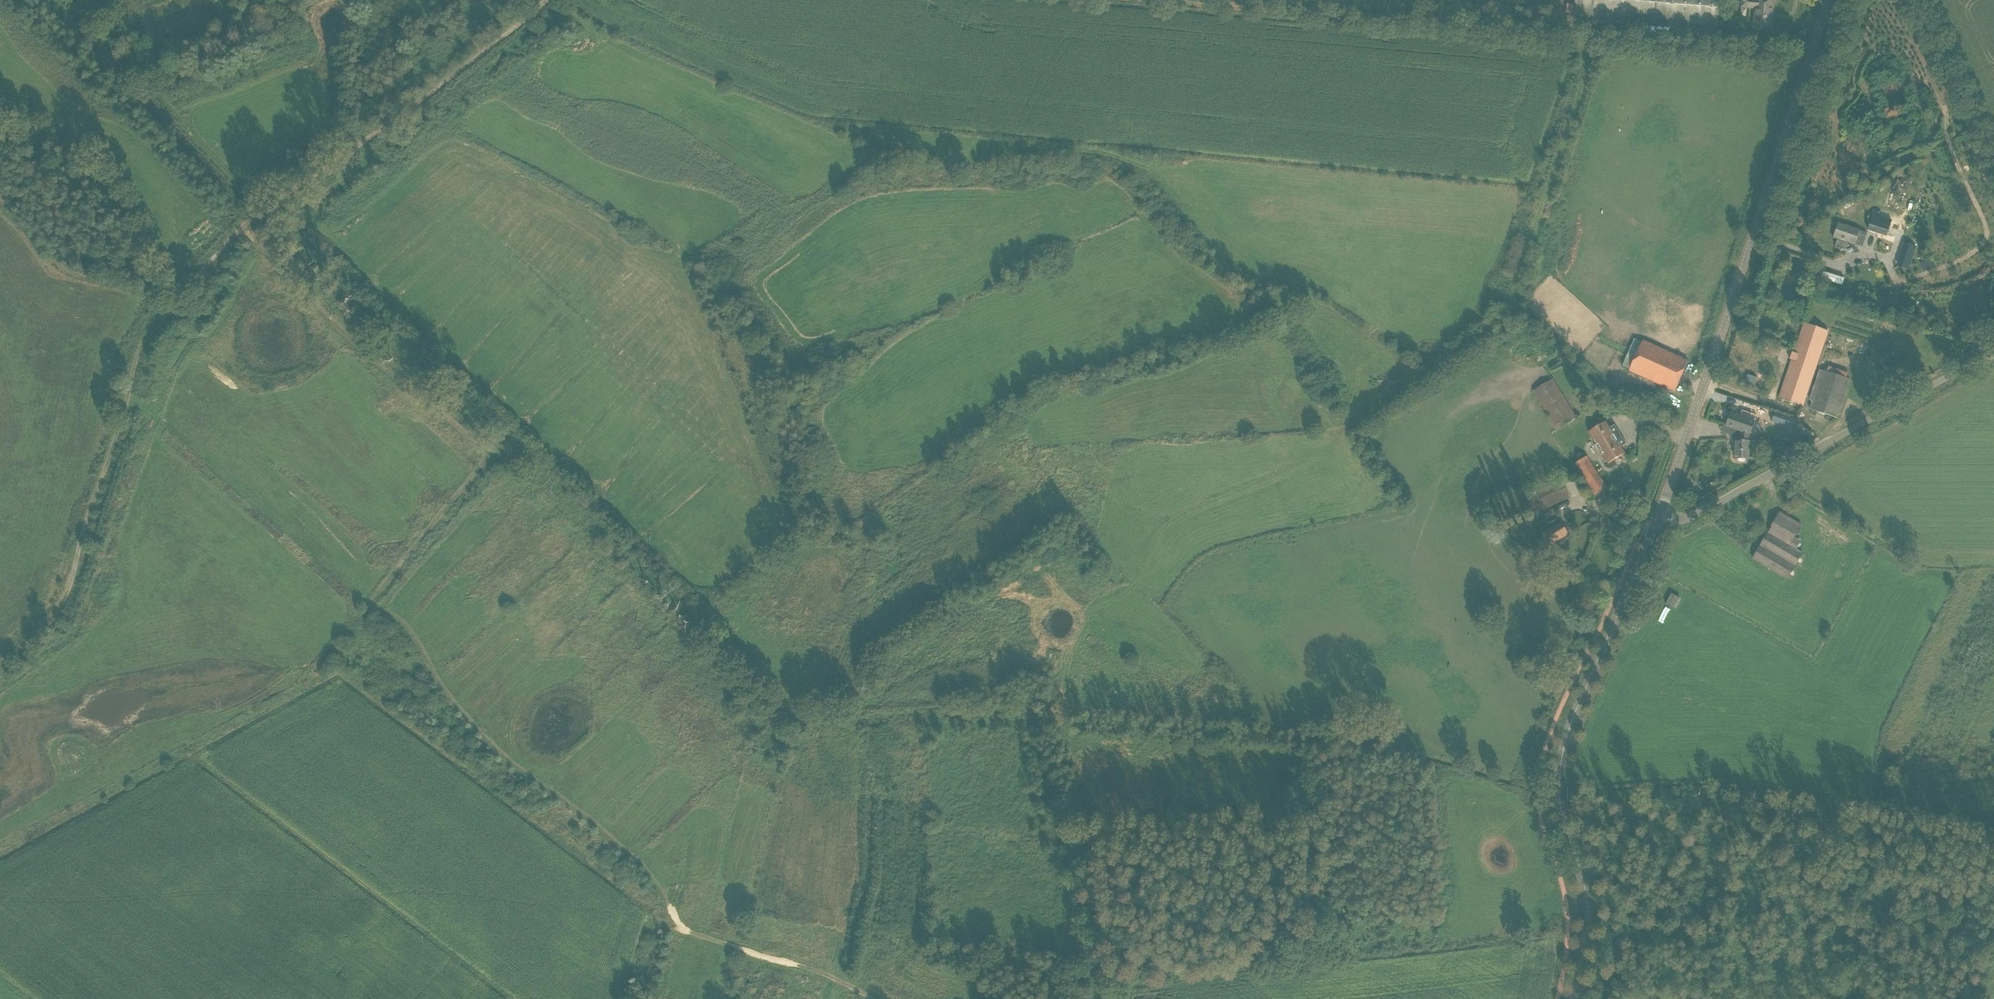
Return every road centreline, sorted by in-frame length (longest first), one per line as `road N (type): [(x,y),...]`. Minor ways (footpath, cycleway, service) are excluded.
road 1 (track): [(251,219),(346,331),(475,455),(477,472),(428,542),(373,601),(409,637),(459,715),(644,871),(674,929),(850,985),(868,998)]
road 2 (track): [(1130,0),(1809,62)]
road 3 (tertiary): [(1659,516),(1829,0)]
road 4 (tertiary): [(1574,998),(1586,890),(1560,808),(1561,761),(1659,516)]
road 5 (track): [(183,292),(134,359),(65,597),(43,631),(0,667)]
road 6 (unclassified): [(1993,355),(1691,516),(1659,516)]
road 7 (track): [(544,0),(417,103),(251,219)]

